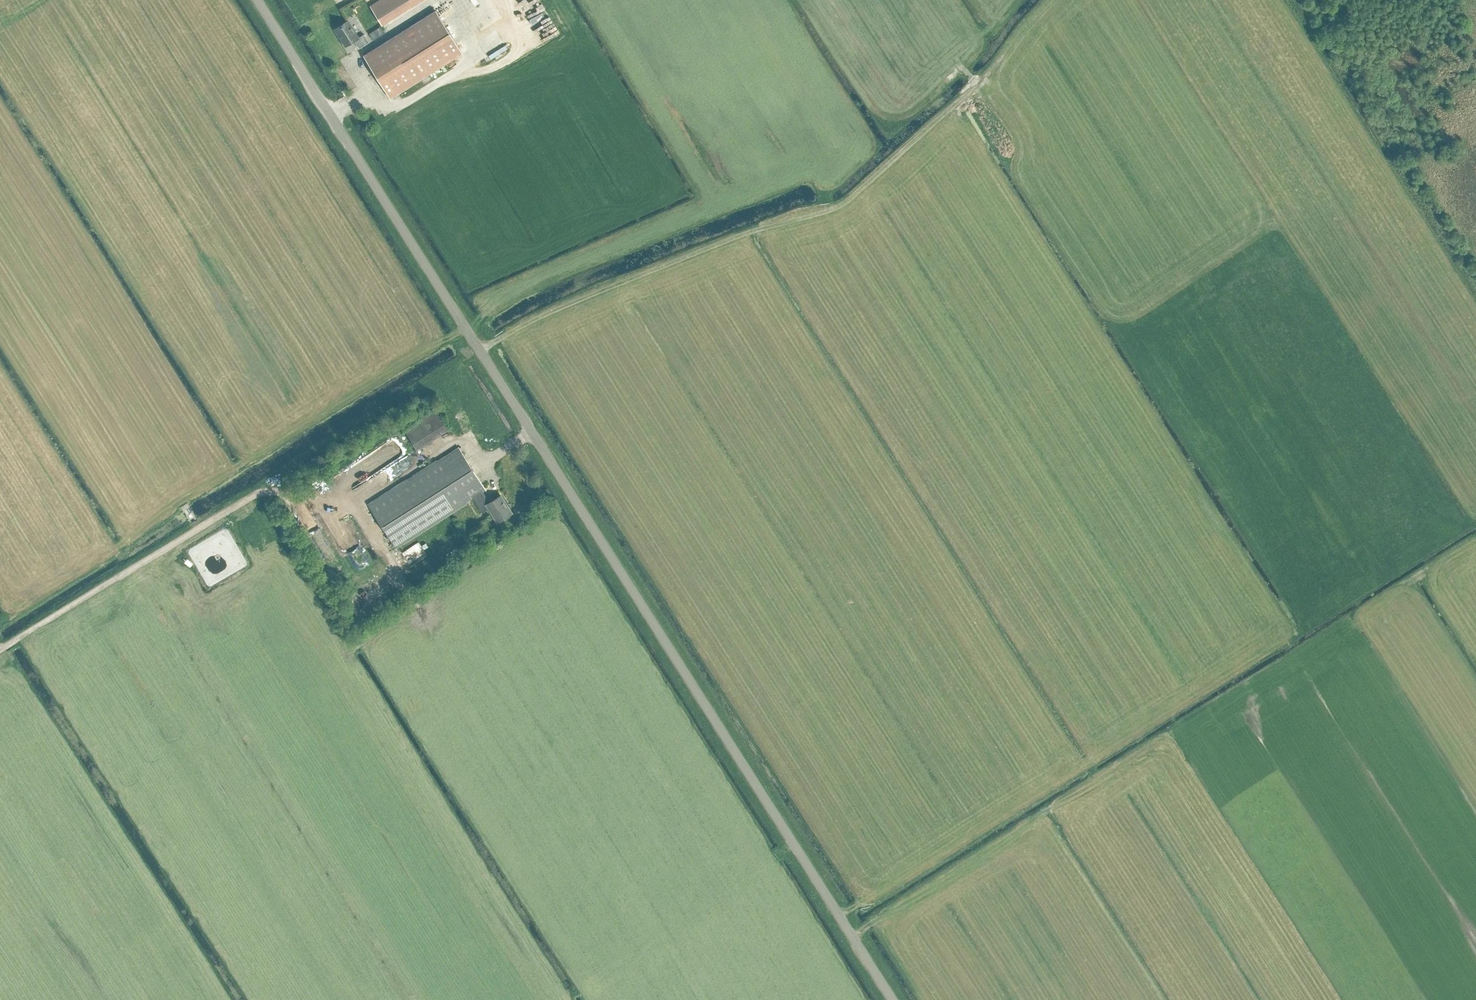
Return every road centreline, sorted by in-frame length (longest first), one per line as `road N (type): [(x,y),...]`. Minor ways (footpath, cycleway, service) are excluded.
road 1 (unclassified): [(893,999),(257,0)]
road 2 (track): [(479,349),(554,308),(834,207),(978,82)]

